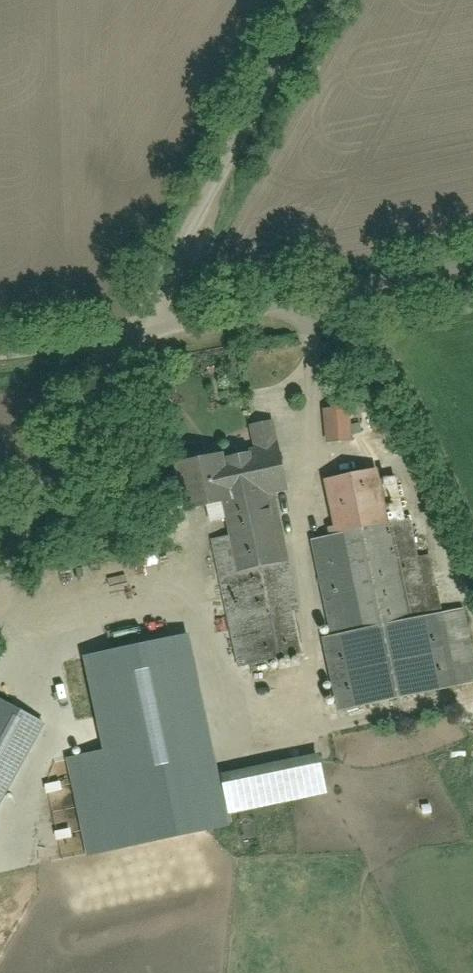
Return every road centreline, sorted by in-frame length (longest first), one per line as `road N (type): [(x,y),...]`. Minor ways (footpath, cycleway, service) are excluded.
road 1 (residential): [(140,334),(322,0)]
road 2 (unclassified): [(140,334),(472,268)]
road 3 (residential): [(140,334),(0,585)]
road 4 (unclassified): [(0,351),(140,334)]

